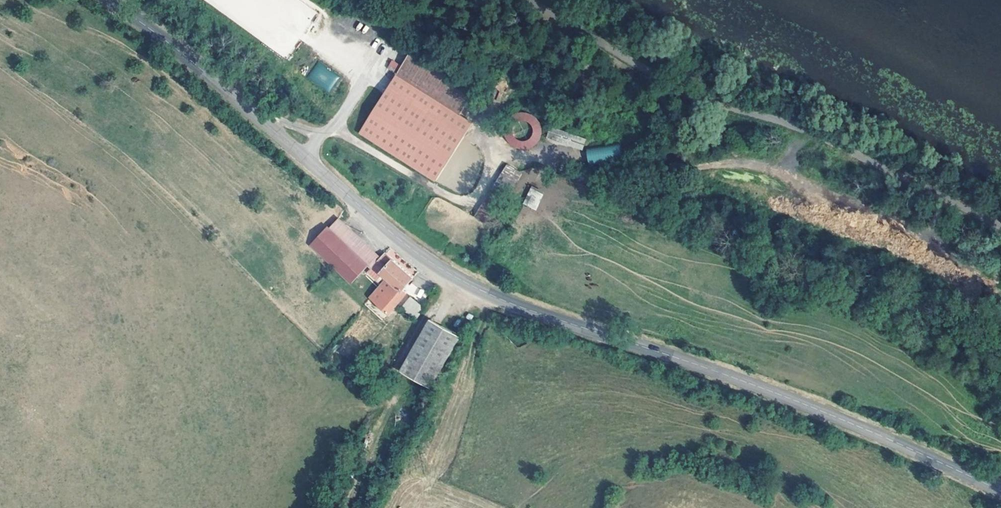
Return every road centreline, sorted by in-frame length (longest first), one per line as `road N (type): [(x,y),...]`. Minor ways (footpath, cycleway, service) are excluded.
road 1 (secondary): [(1000,491),(782,396),(508,302),(444,272),(111,0)]
road 2 (track): [(537,158),(591,181),(635,183),(782,166),(810,132)]

